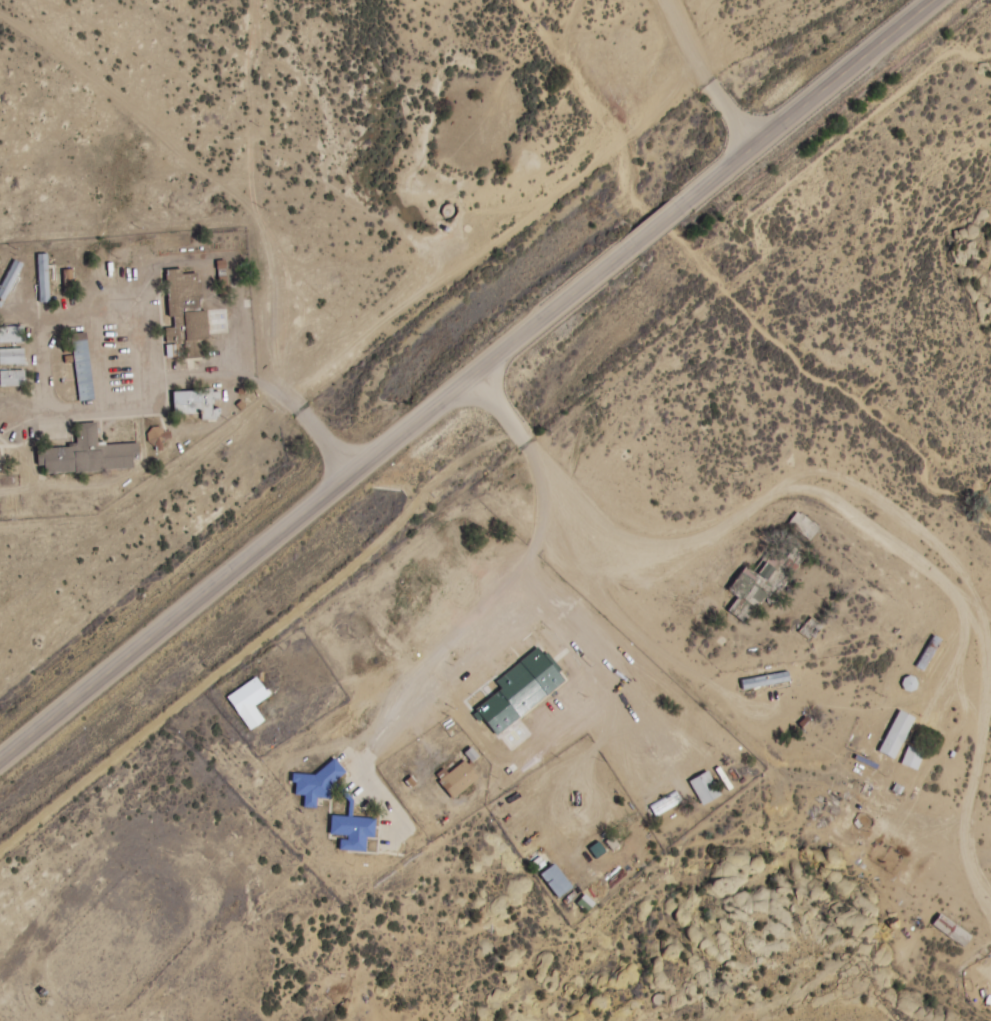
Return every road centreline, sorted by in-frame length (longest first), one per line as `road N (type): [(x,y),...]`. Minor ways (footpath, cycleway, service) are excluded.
road 1 (secondary): [(0,758),(641,238)]
road 2 (track): [(975,871),(966,812),(990,671),(988,633),(972,603),(840,506),(799,490),(769,496),(736,521),(654,532),(599,505),(525,443)]
road 3 (track): [(268,386),(275,305),(270,250),(255,217),(213,176),(0,16)]
road 4 (track): [(477,372),(617,593),(754,715)]
road 5 (residential): [(351,471),(298,406),(228,374),(158,382),(158,404),(0,419)]
road 6 (secondary): [(668,216),(924,0)]
road 7 (track): [(233,1020),(212,895),(206,711)]
road 8 (tertiary): [(758,145),(699,80),(660,0)]
road 9 (track): [(211,873),(68,876)]

